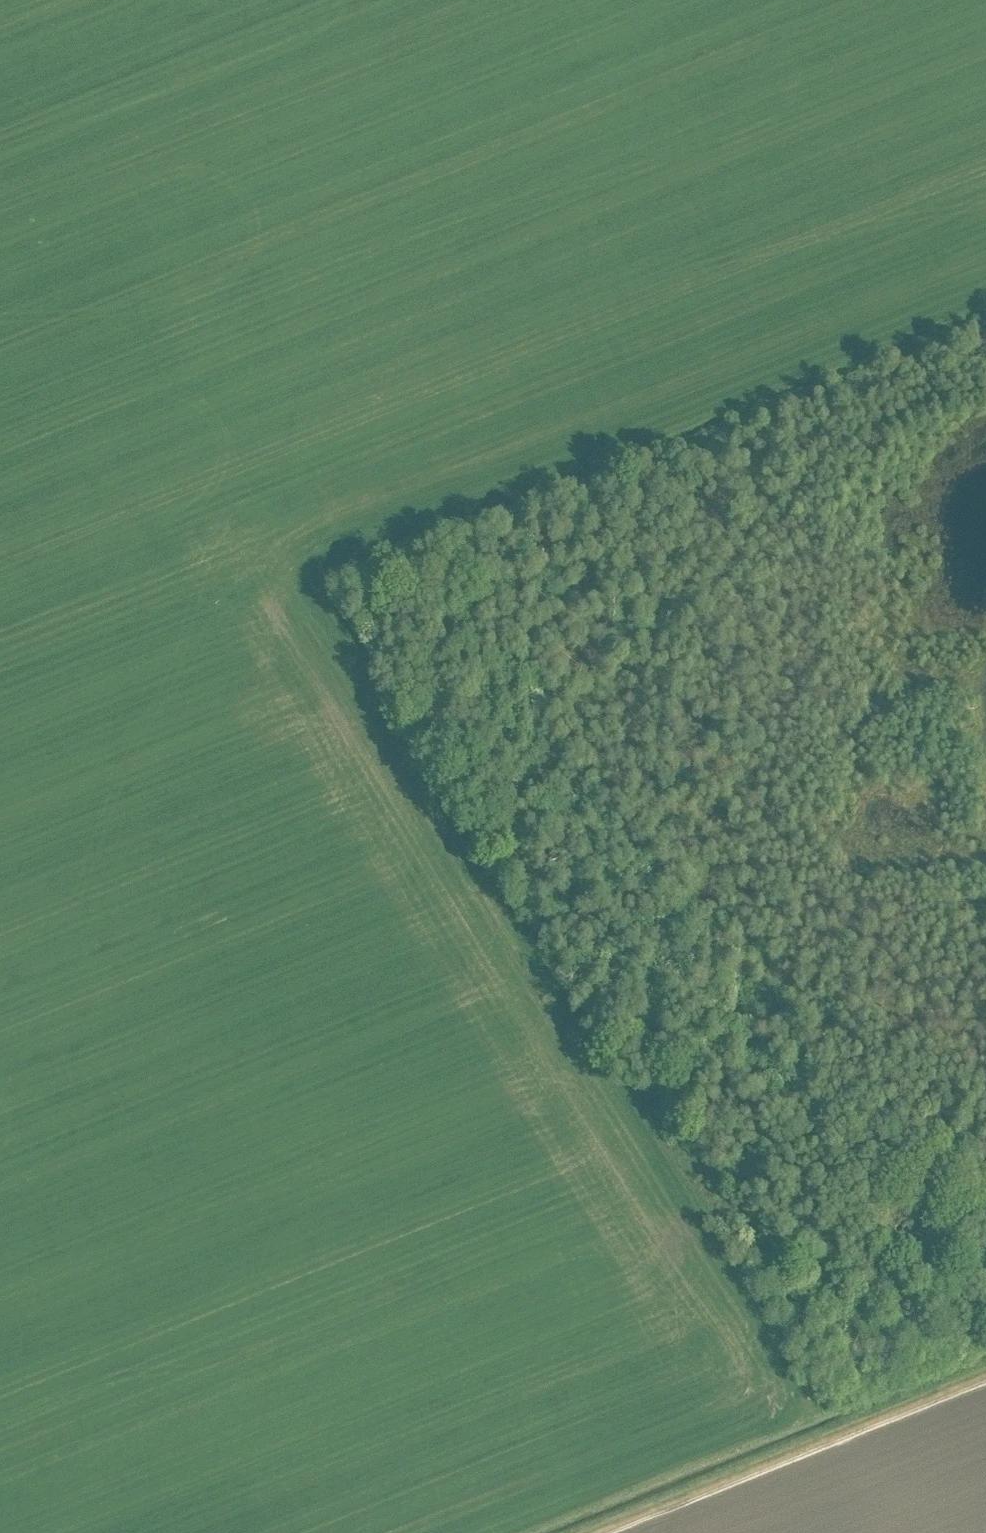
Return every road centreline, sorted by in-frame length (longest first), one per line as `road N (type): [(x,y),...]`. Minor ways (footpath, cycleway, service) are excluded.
road 1 (track): [(595,1532),(985,1374)]

